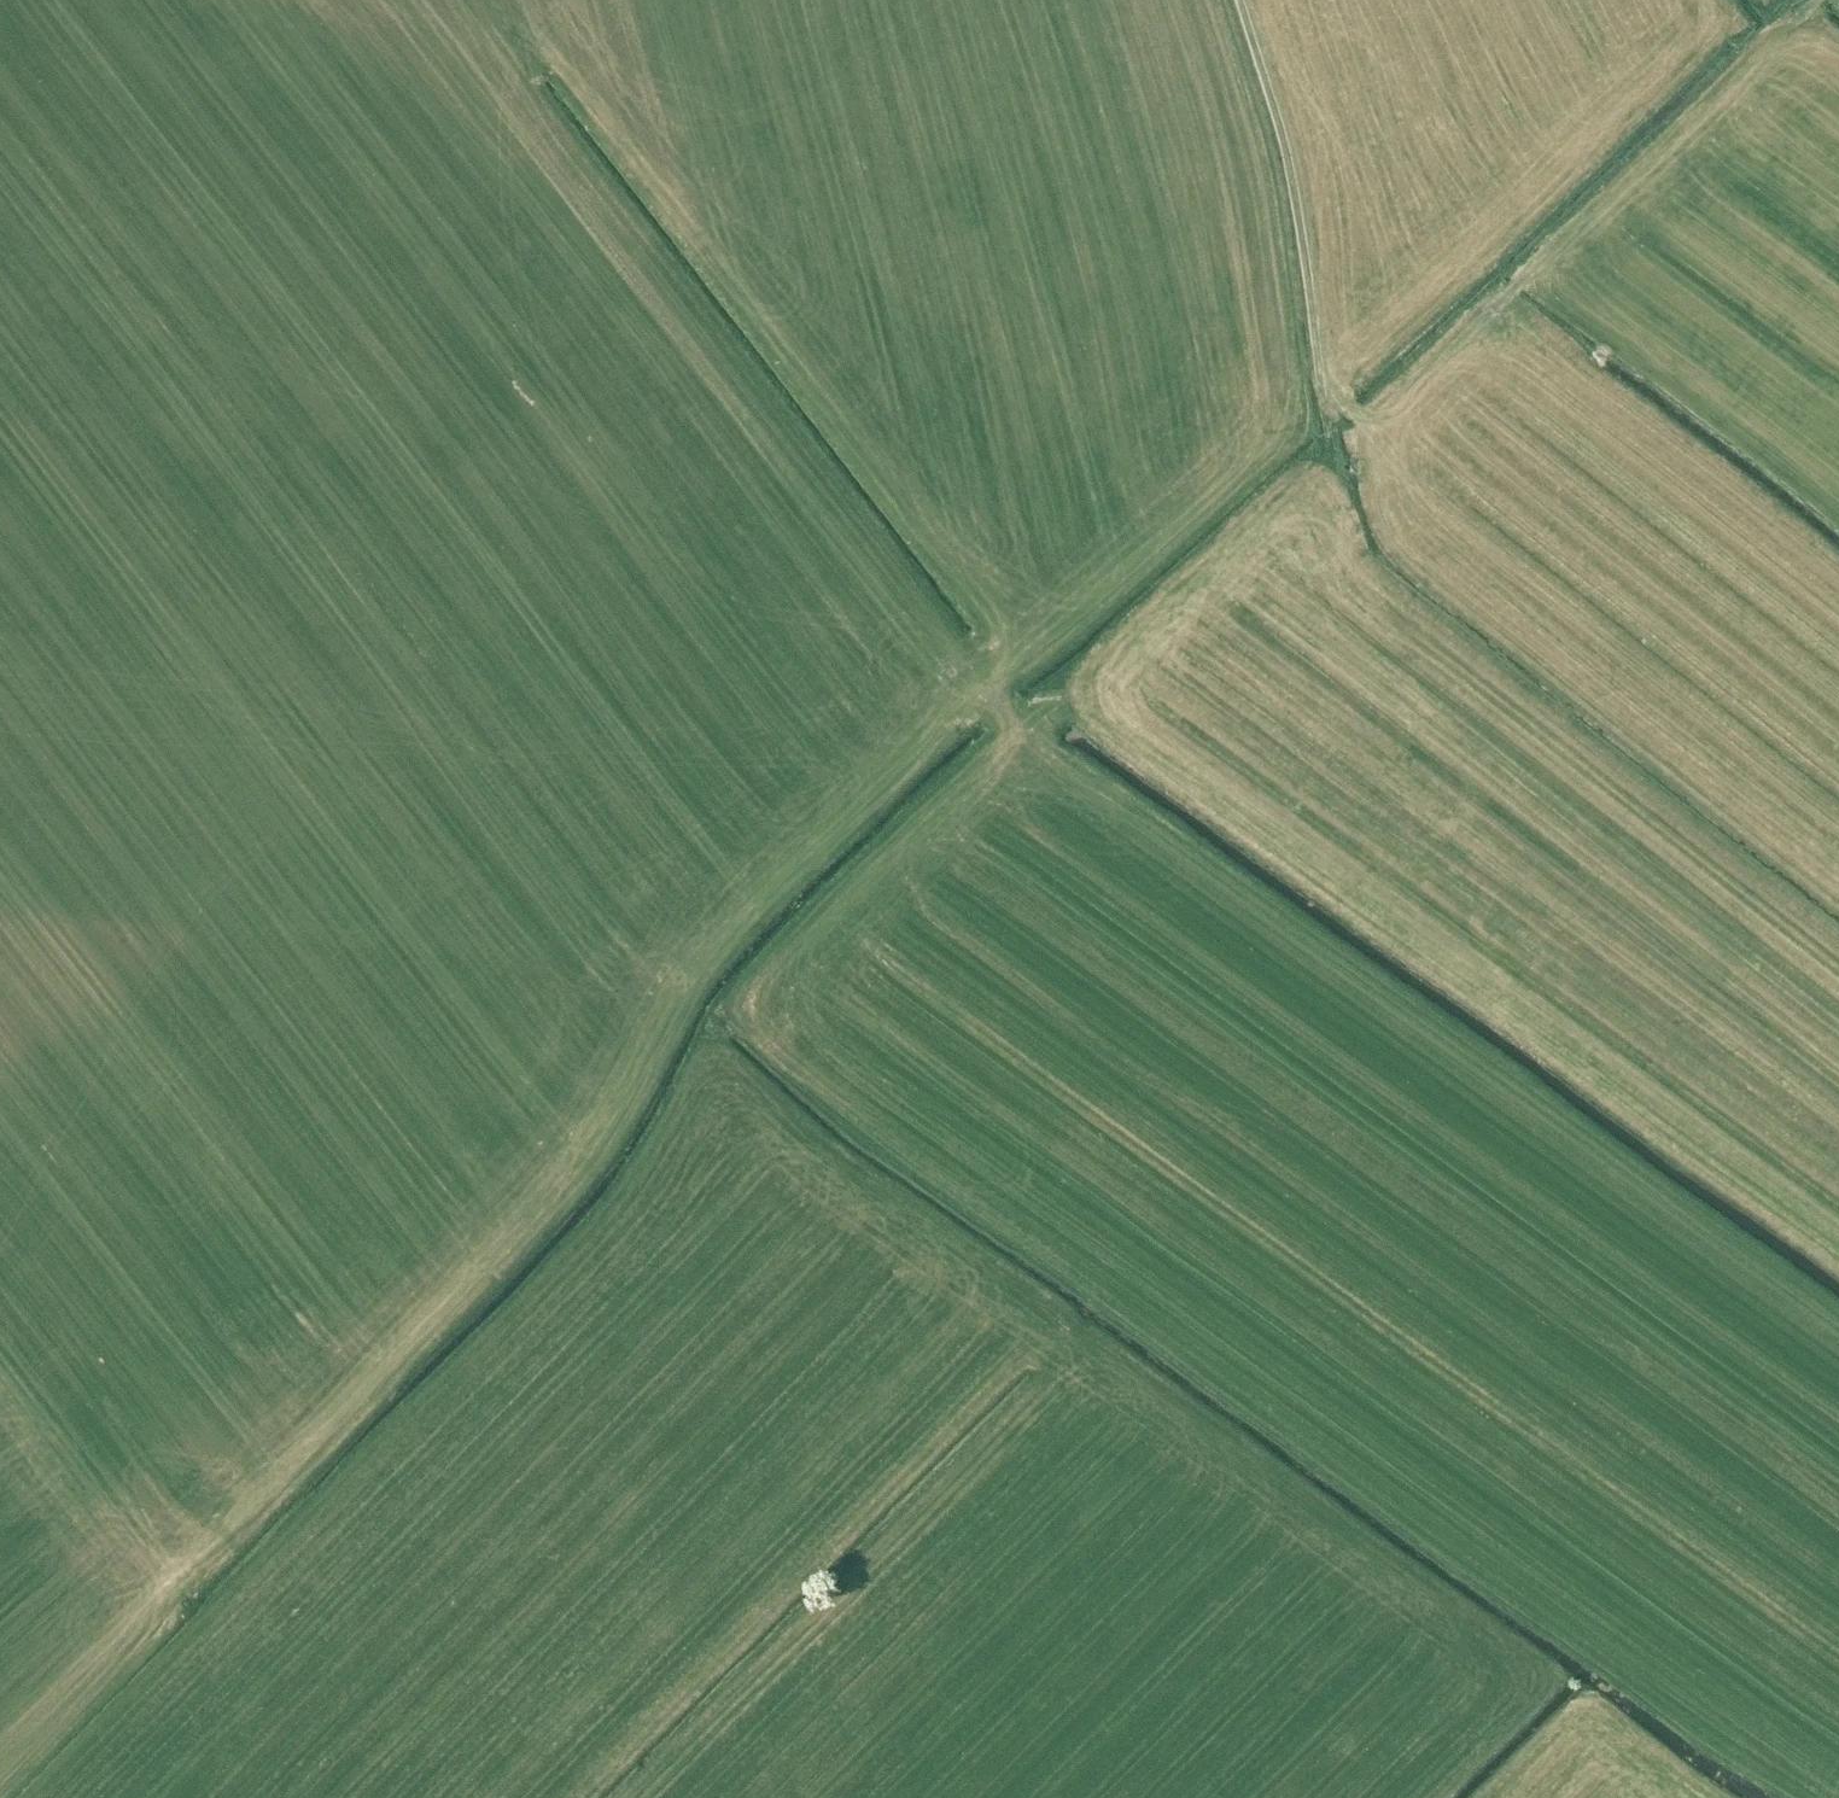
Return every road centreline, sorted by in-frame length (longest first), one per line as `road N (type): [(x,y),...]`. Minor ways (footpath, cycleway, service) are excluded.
road 1 (track): [(1809,0),(1364,418),(1320,378)]
road 2 (track): [(1320,378),(1282,136),(1240,0)]

